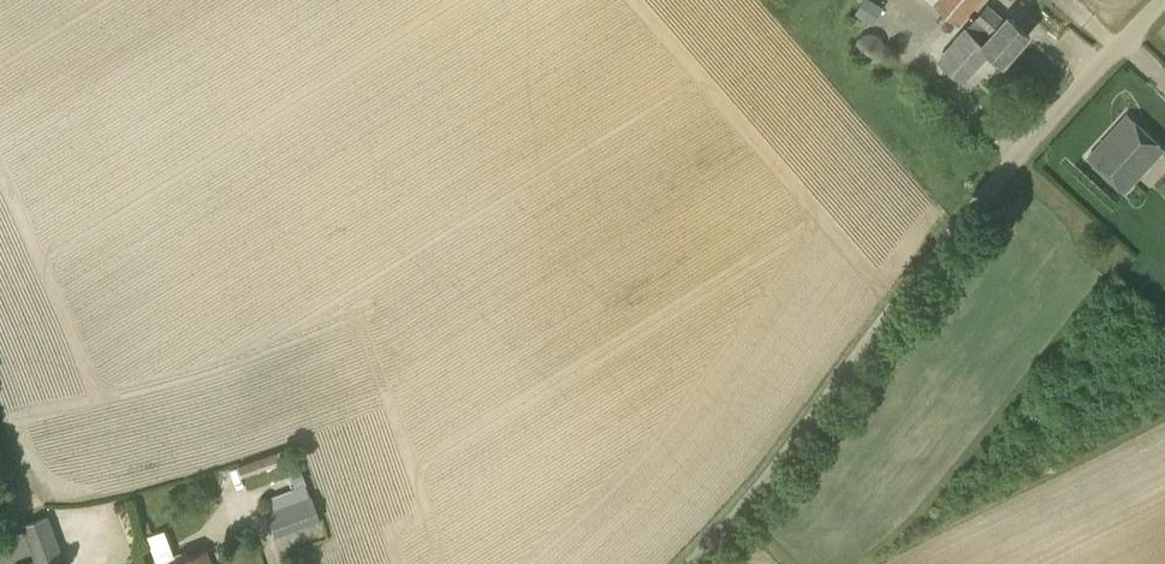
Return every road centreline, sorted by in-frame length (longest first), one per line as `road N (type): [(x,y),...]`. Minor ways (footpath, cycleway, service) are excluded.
road 1 (unclassified): [(689,563),(742,516),(988,186),(1164,2)]

